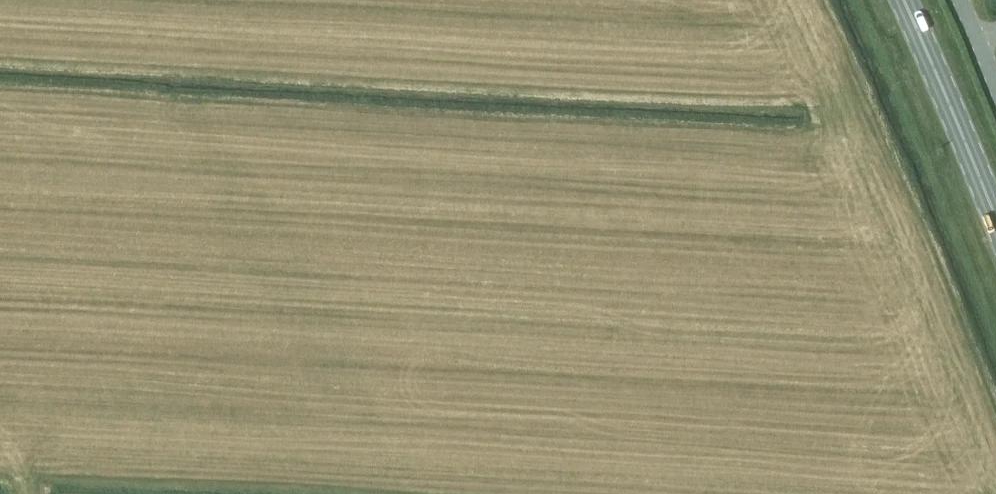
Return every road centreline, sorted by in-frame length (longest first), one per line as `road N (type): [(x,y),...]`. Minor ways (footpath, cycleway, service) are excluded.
road 1 (primary): [(995,218),(904,0)]

